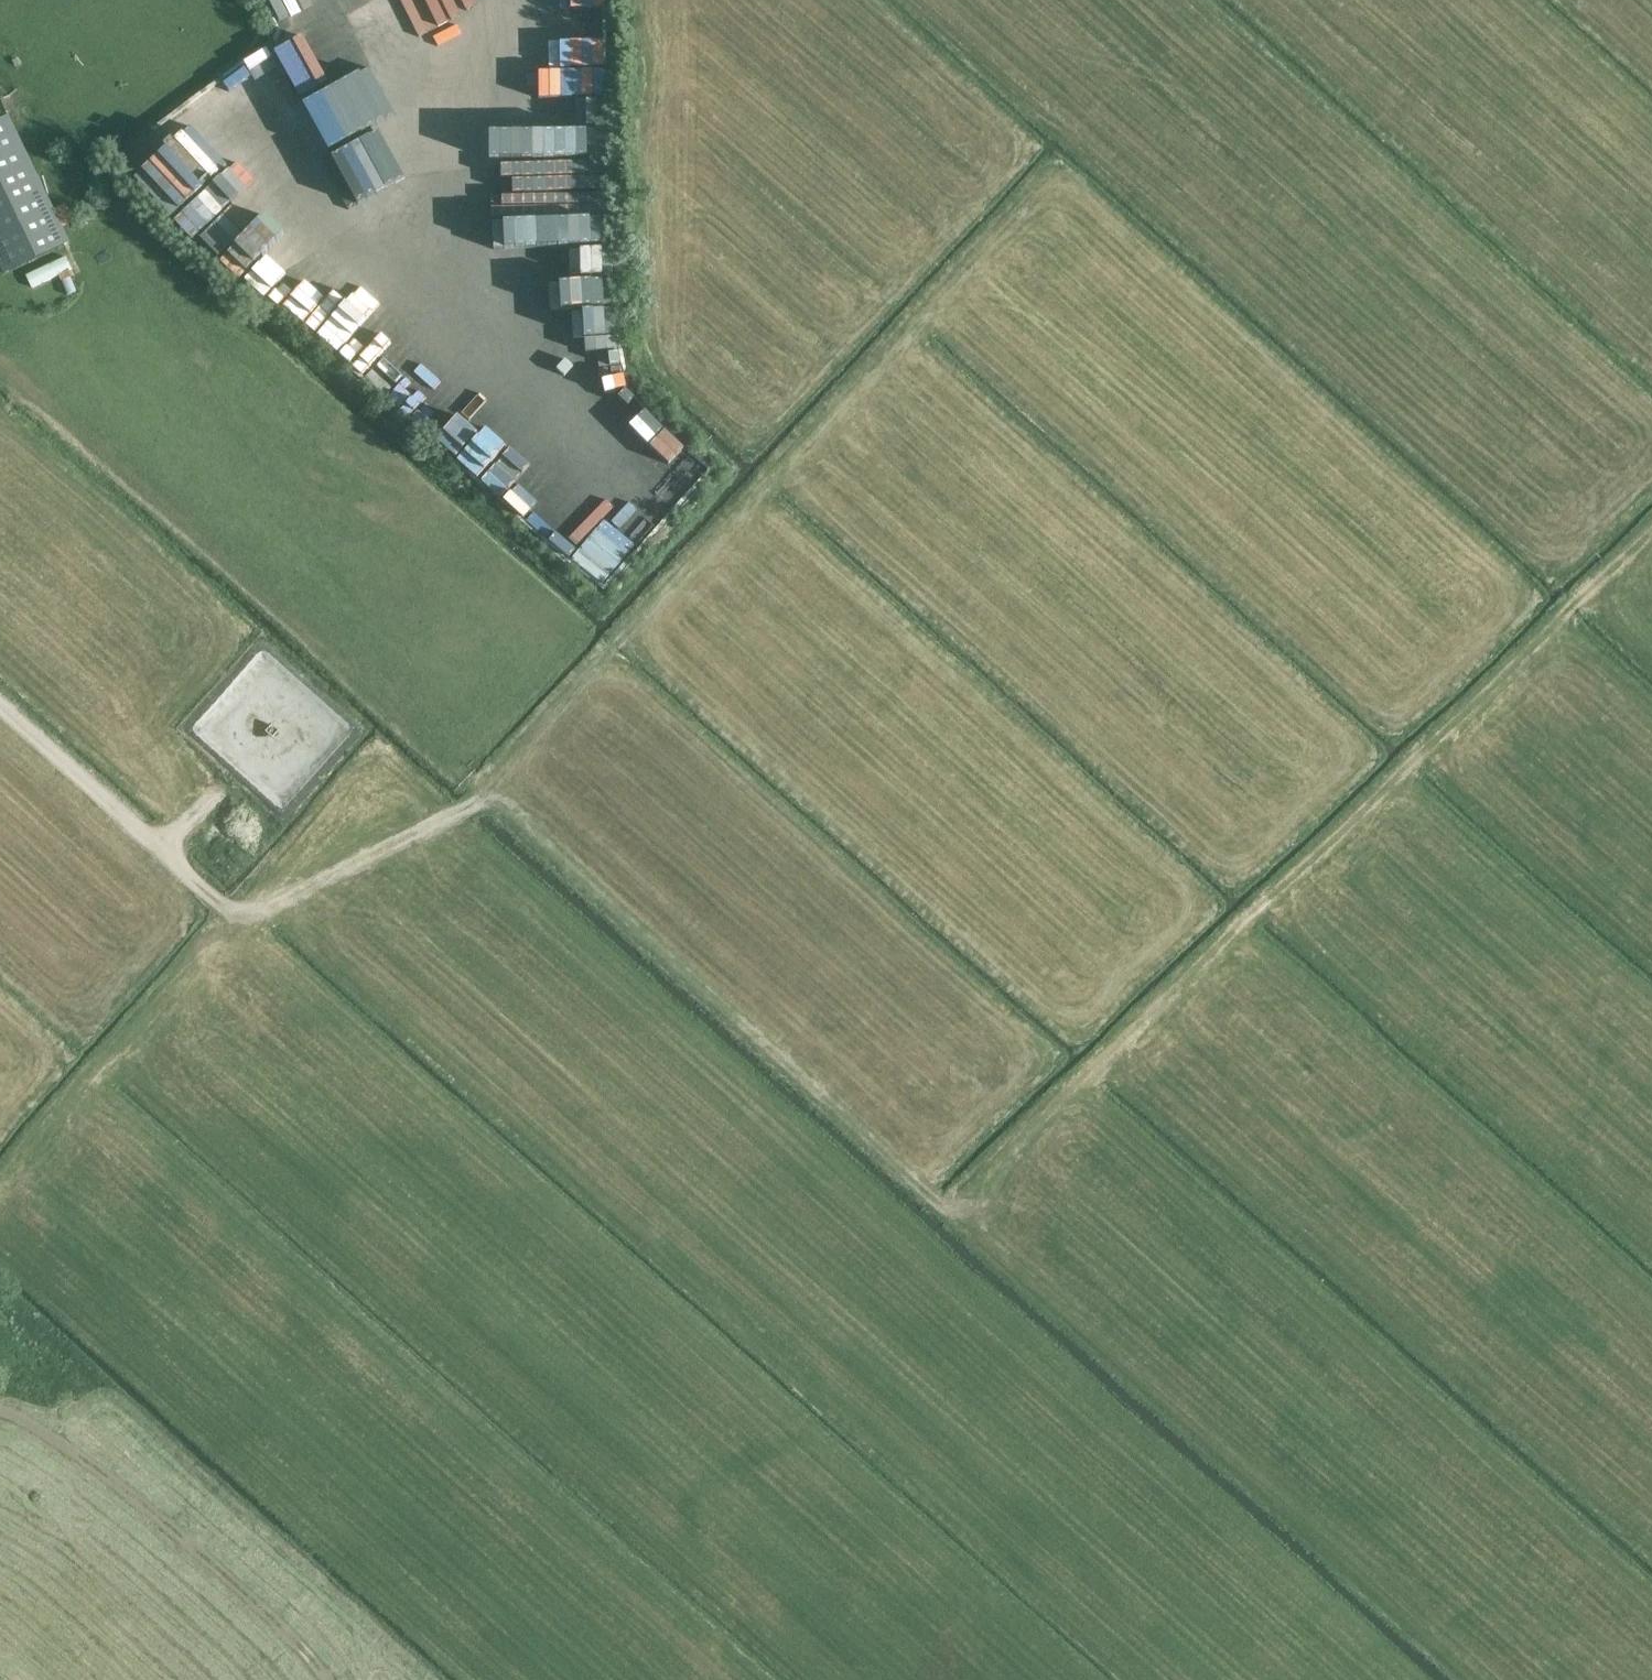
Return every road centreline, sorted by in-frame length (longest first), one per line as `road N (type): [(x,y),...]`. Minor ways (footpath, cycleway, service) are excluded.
road 1 (track): [(1651,536),(953,1218),(517,805),(489,799),(238,914),(161,853),(216,794)]
road 2 (track): [(331,1679),(277,1620),(137,1500),(0,1410)]
road 3 (track): [(161,853),(0,709)]

